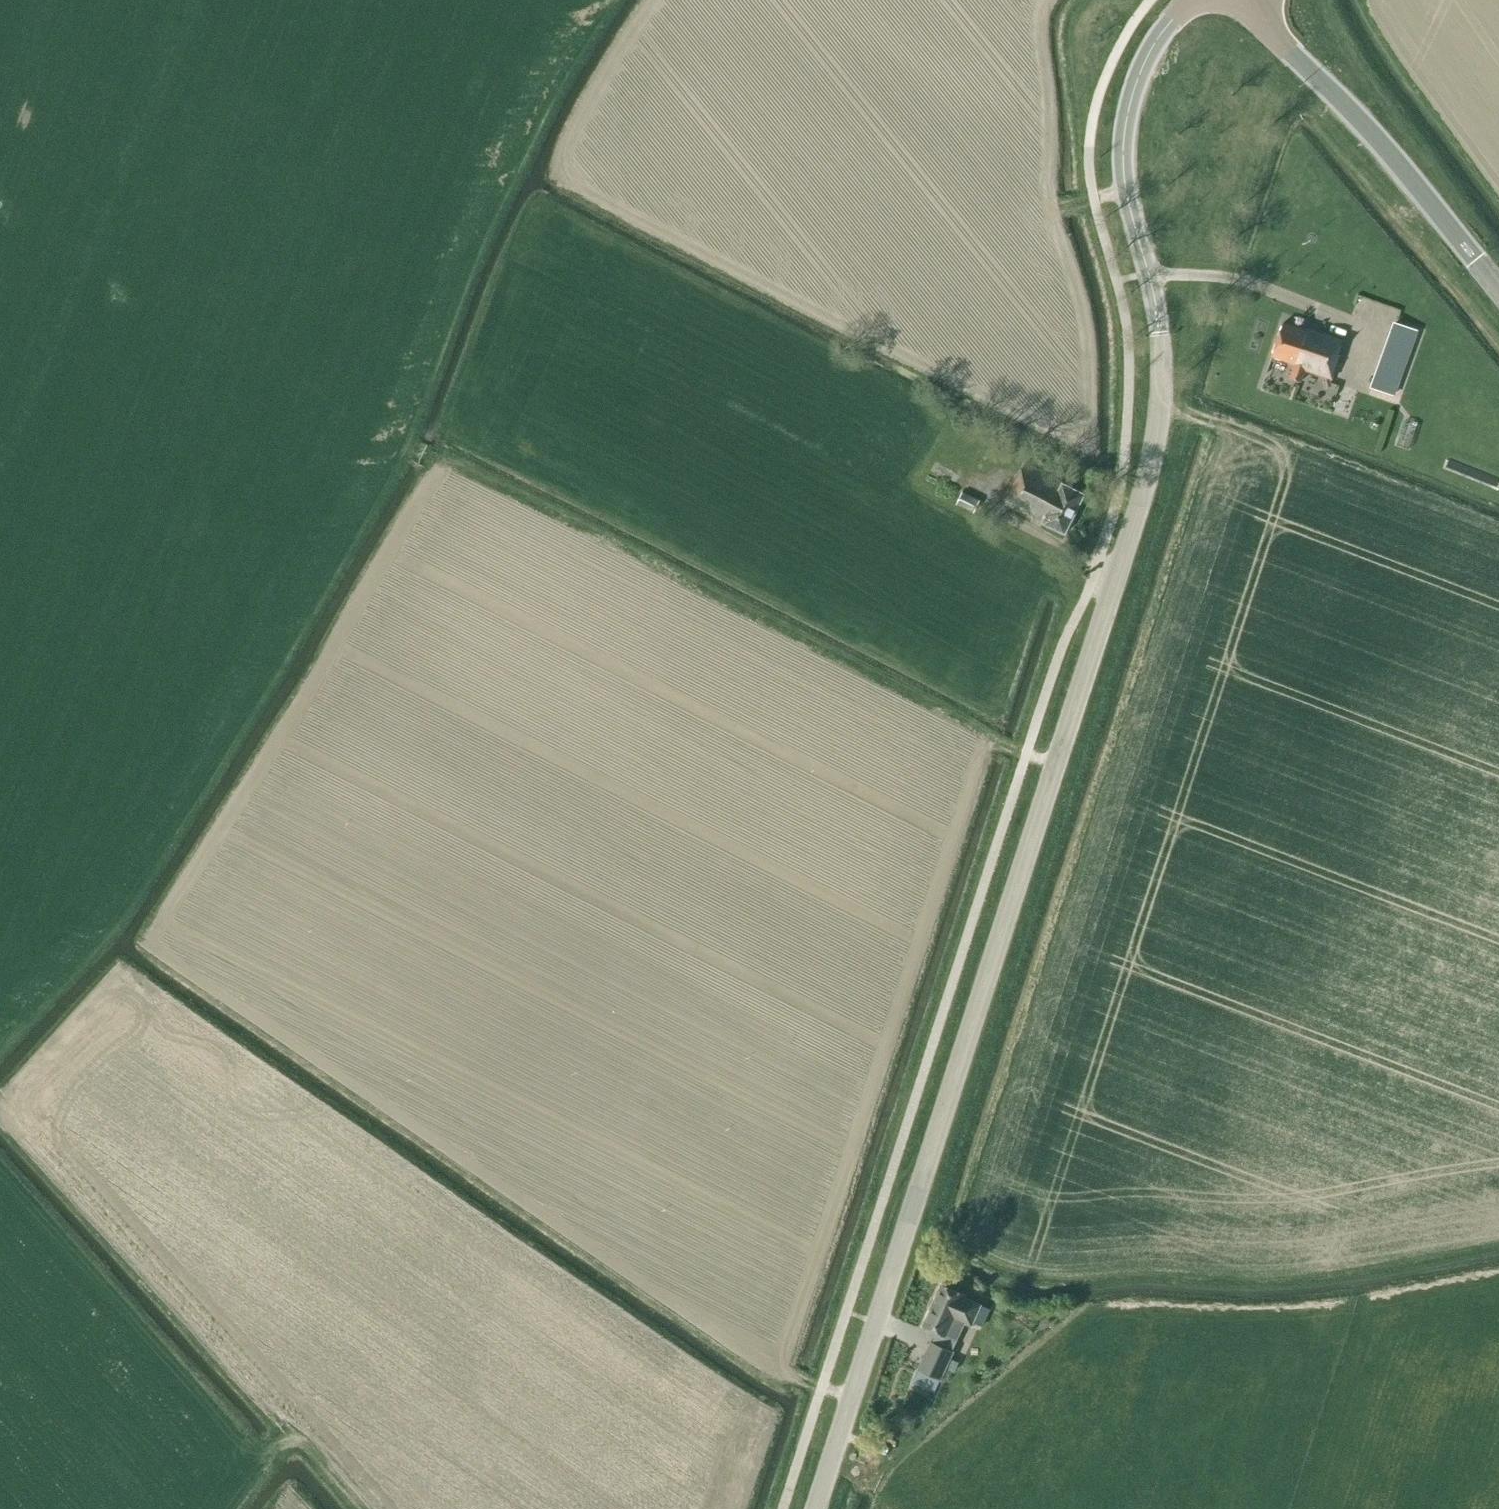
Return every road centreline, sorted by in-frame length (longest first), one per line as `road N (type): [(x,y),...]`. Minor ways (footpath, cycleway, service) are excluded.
road 1 (tertiary): [(816,1508),(1154,453),(1161,333),(1123,146),(1130,98),(1152,48),(1193,0)]
road 2 (primary): [(1498,287),(1387,151),(1274,35),(1259,0)]

